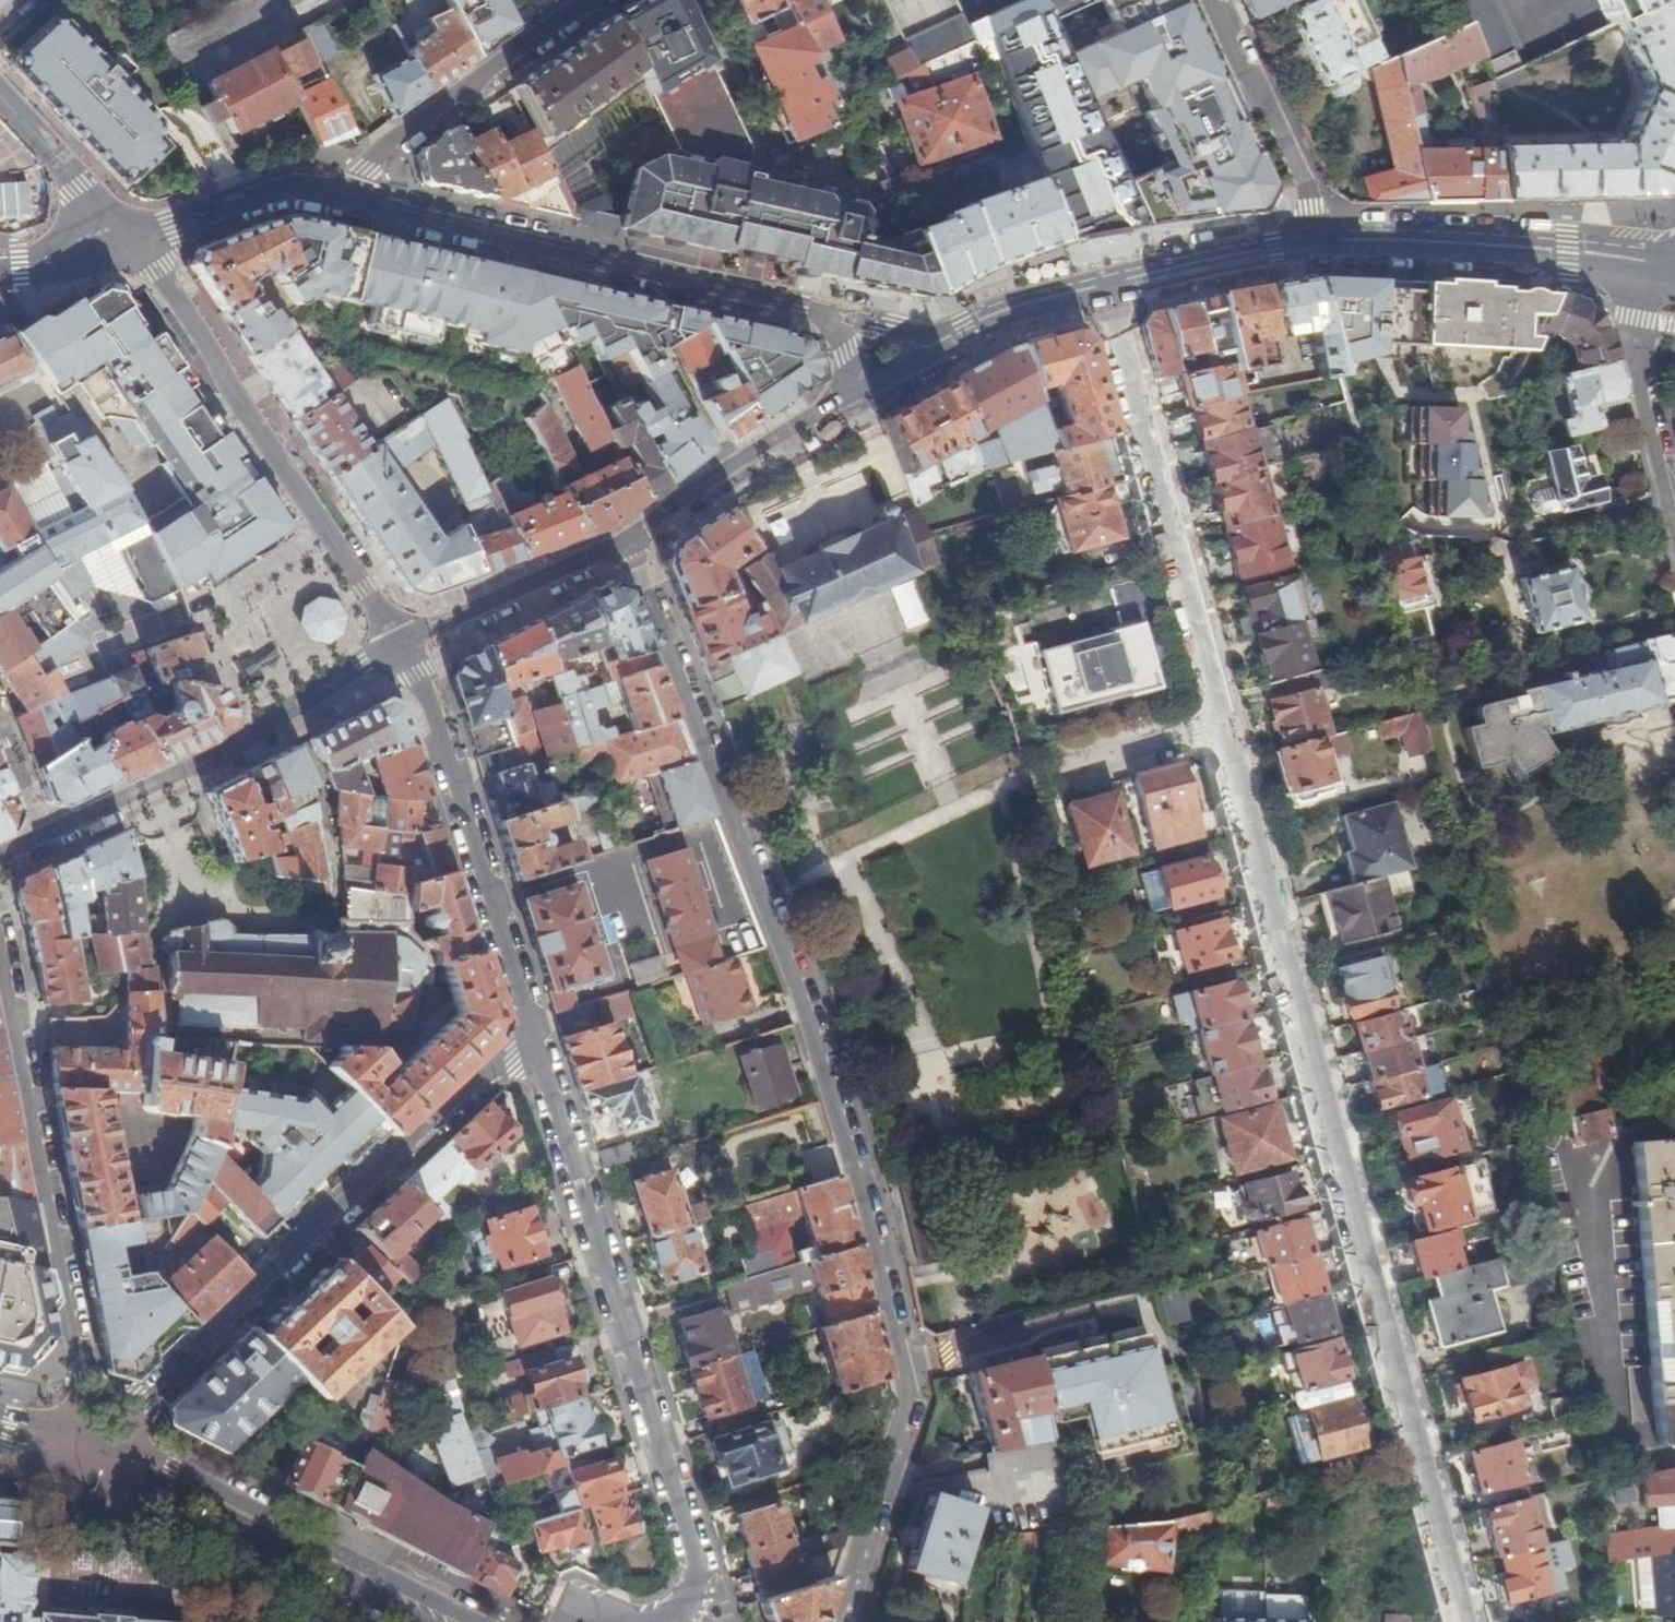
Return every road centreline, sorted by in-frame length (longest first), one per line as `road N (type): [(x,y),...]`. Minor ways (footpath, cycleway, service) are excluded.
road 1 (residential): [(840,1621),(911,1400),(868,1200),(799,987),(625,543)]
road 2 (residential): [(1221,724),(1468,1621)]
road 3 (residential): [(534,1035),(688,1547),(692,1591),(673,1621)]
road 4 (residential): [(534,1035),(98,1441)]
road 5 (tertiary): [(838,313),(328,195)]
road 6 (residential): [(98,1441),(0,959)]
road 7 (residential): [(130,237),(400,643)]
road 8 (residential): [(1105,284),(1221,724)]
road 9 (secondary): [(476,1621),(174,1465),(98,1441)]
road 10 (residential): [(400,643),(438,717),(534,1035)]
road 11 (residential): [(41,842),(215,758),(400,643)]
road 12 (secondary): [(88,1475),(265,1547),(416,1621)]
road 13 (residential): [(591,0),(328,195)]
road 14 (tertiary): [(1318,241),(1447,241),(1611,255)]
road 15 (residential): [(1611,255),(1674,515)]
road 16 (residential): [(1318,241),(1212,0)]
road 17 (residential): [(625,543),(731,465),(842,399)]
road 18 (residential): [(400,643),(625,543)]
road 19 (tertiary): [(1105,284),(1318,241)]
road 20 (tertiary): [(328,195),(283,187),(130,237)]
road 21 (residential): [(1221,724),(1032,777)]
road 22 (unclassified): [(130,237),(0,93)]
road 23 (tertiary): [(952,335),(1007,309),(1105,284)]
road 24 (tertiary): [(130,237),(0,273)]
road 25 (residential): [(842,399),(952,335)]

